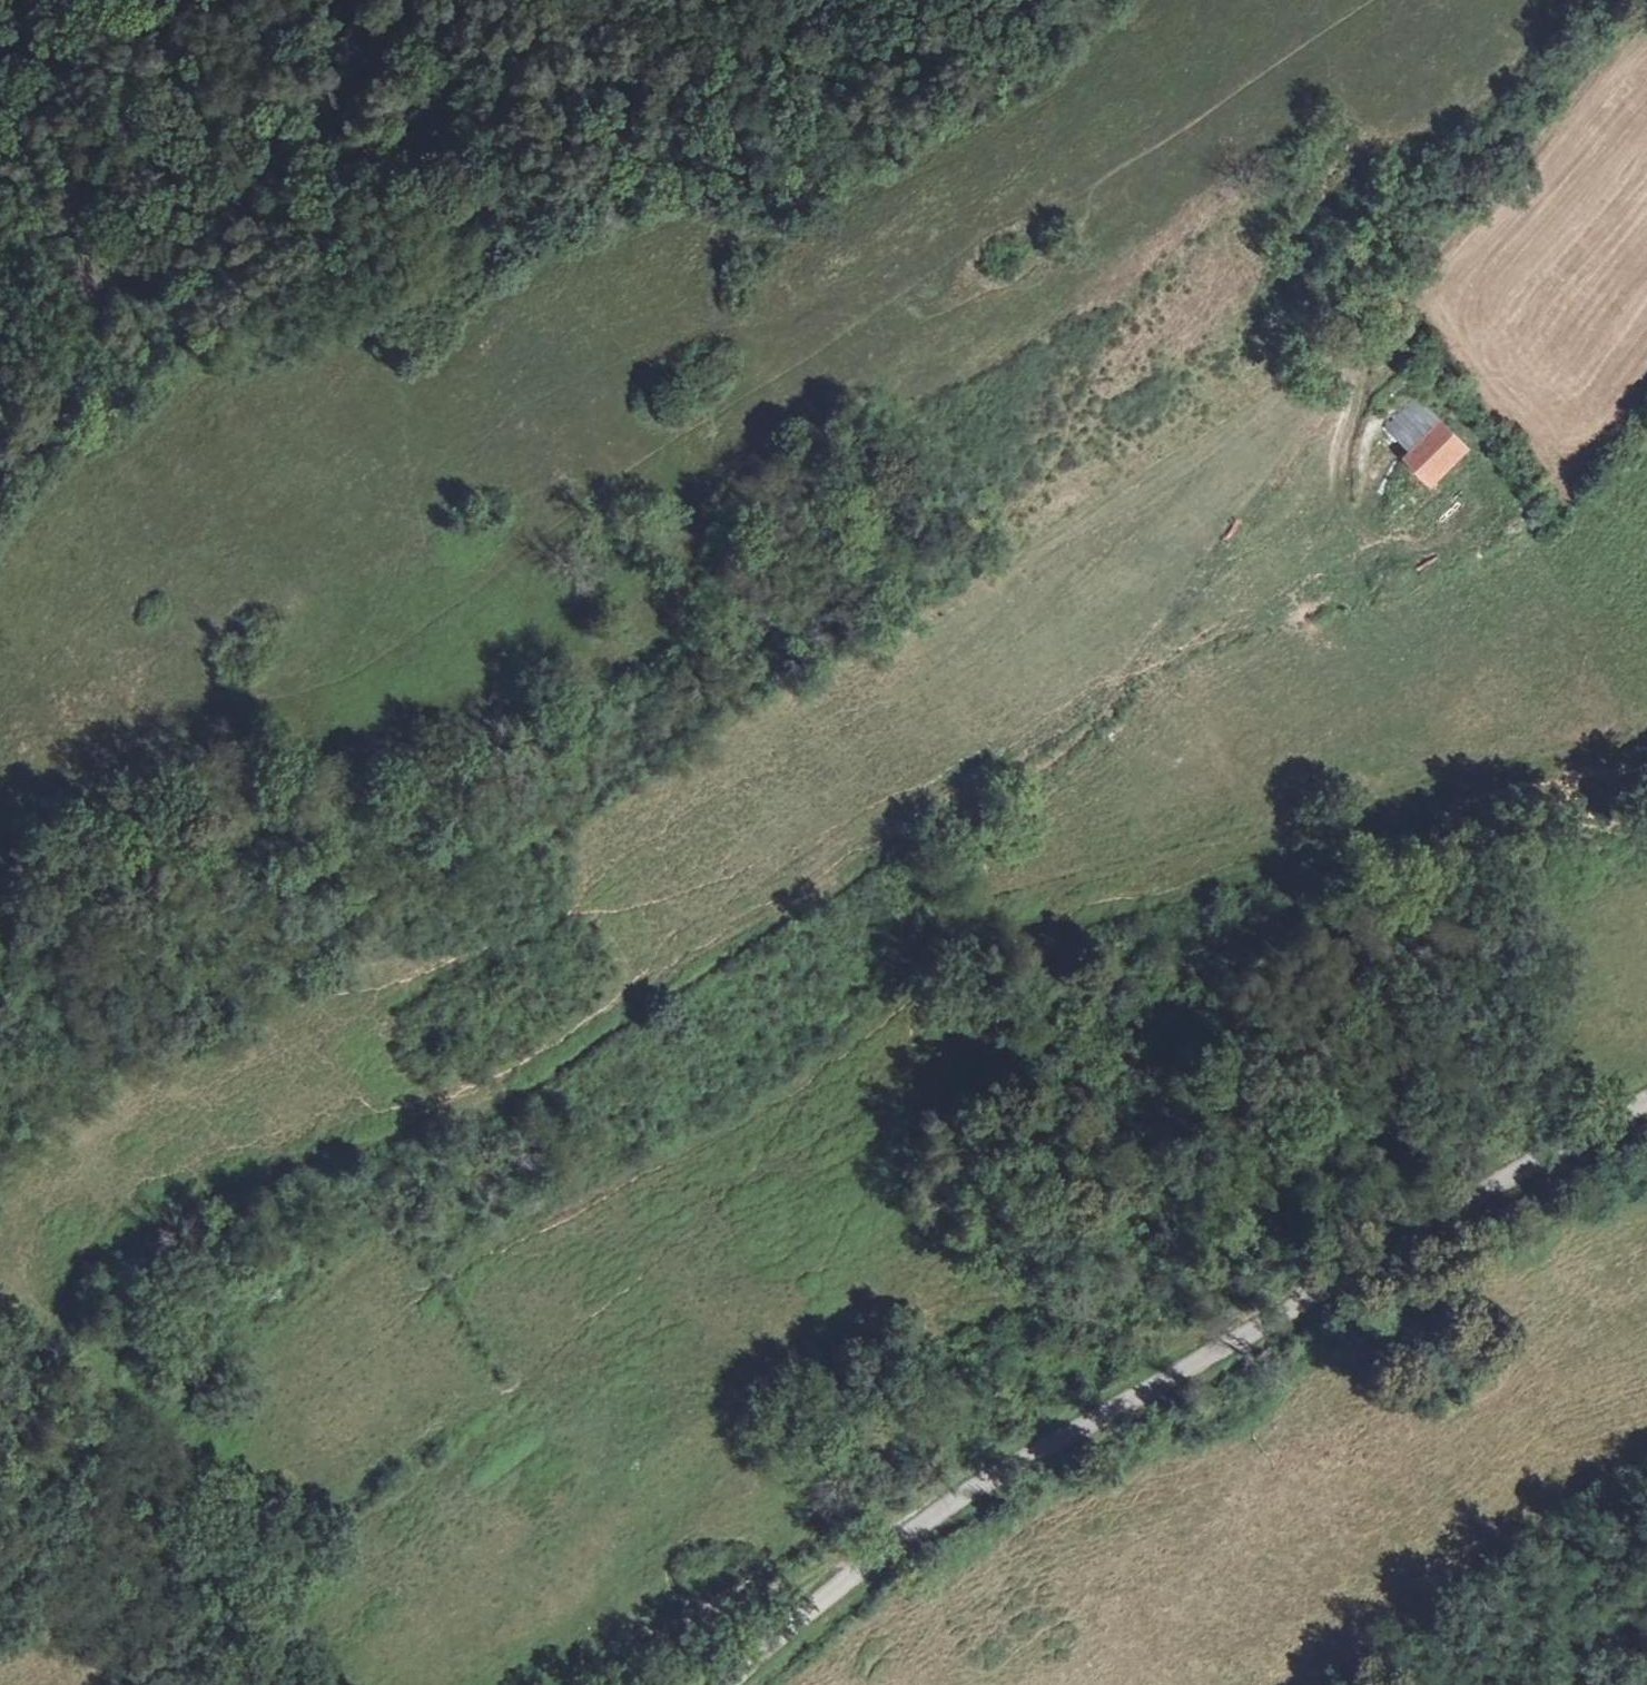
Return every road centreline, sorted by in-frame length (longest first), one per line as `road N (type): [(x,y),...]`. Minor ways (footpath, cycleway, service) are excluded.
road 1 (tertiary): [(1646,1102),(957,1500),(826,1595),(724,1684)]
road 2 (track): [(1646,4),(1370,336),(1338,495),(1348,525),(1370,545)]

